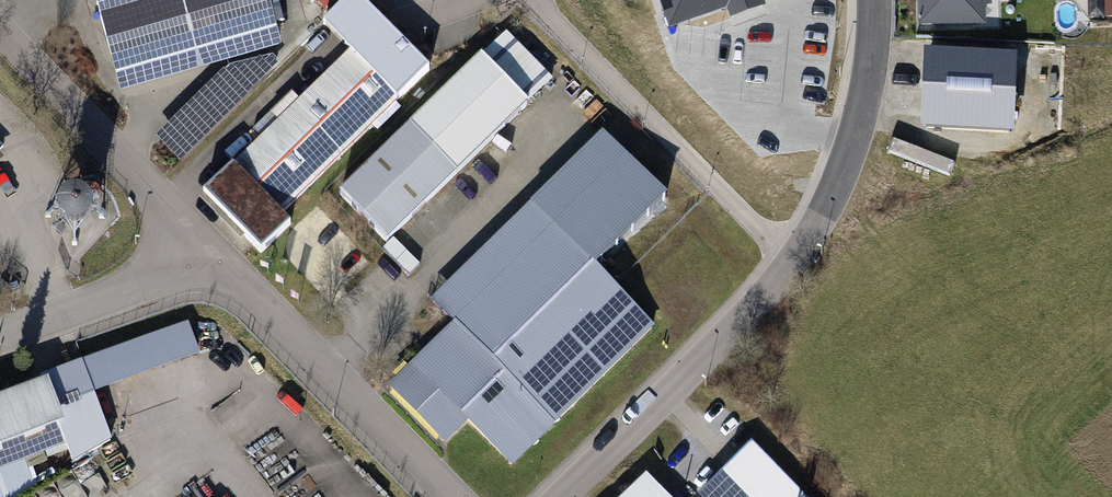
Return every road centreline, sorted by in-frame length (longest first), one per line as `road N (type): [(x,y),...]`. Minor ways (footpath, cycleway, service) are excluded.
road 1 (residential): [(195,226),(456,496)]
road 2 (residential): [(535,0),(788,255)]
road 3 (residential): [(788,255),(554,496)]
road 4 (residential): [(0,25),(195,226)]
road 5 (residential): [(870,0),(870,87),(835,191),(788,255)]
road 6 (residential): [(195,226),(112,275),(0,317)]

